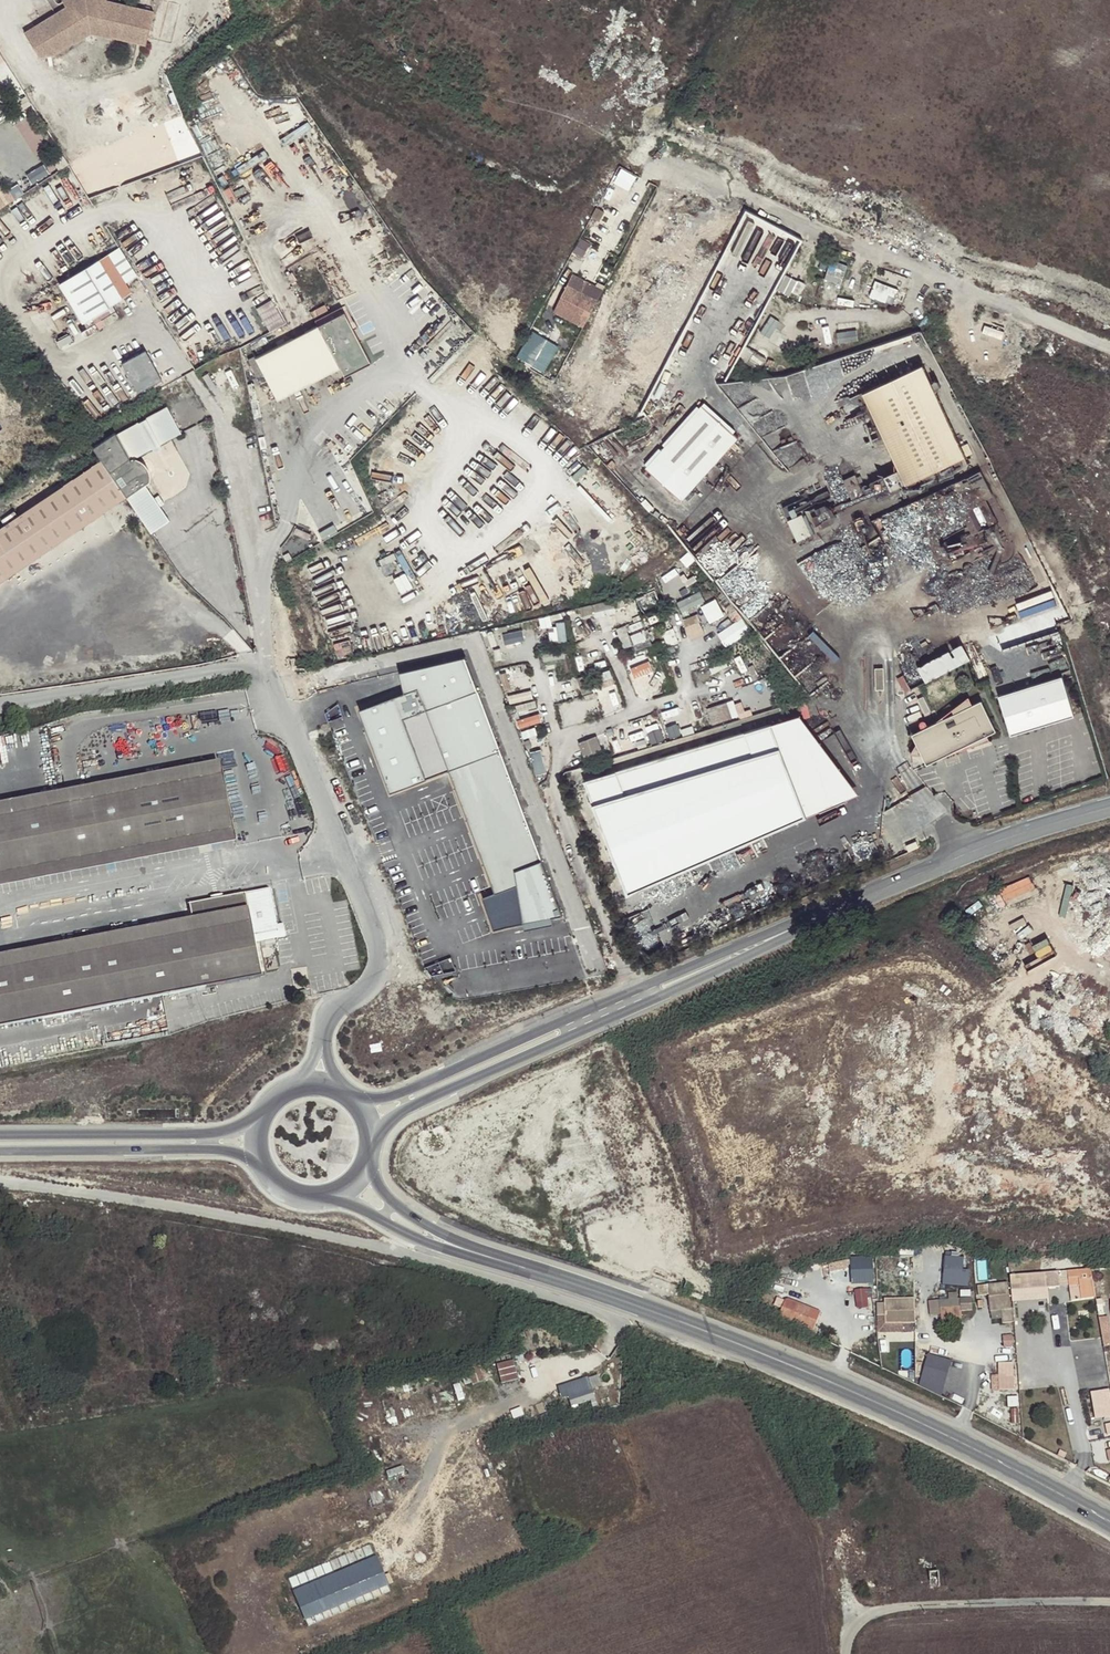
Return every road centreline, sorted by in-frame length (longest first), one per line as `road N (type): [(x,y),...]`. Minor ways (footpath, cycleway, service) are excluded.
road 1 (unclassified): [(188,373),(234,447),(283,693),(376,941),(373,978),(337,1008),(323,1037)]
road 2 (primary): [(584,1290),(776,1357),(924,1423),(1109,1523)]
road 3 (unclassified): [(649,160),(1109,348)]
road 4 (secondary): [(795,928),(401,1093),(352,1095)]
road 5 (secondary): [(373,1132),(418,1100),(795,928)]
road 6 (secondary): [(1109,807),(795,928)]
road 7 (unclassified): [(1109,1608),(879,1607),(841,1634),(844,1653)]
road 8 (primary): [(273,1100),(249,1123),(208,1133),(0,1133)]
road 9 (primary): [(321,1198),(360,1208),(435,1246),(584,1290)]
road 10 (primary): [(0,1153),(219,1150),(263,1163)]
road 11 (primary): [(584,1290),(418,1221),(386,1194),(370,1159)]

